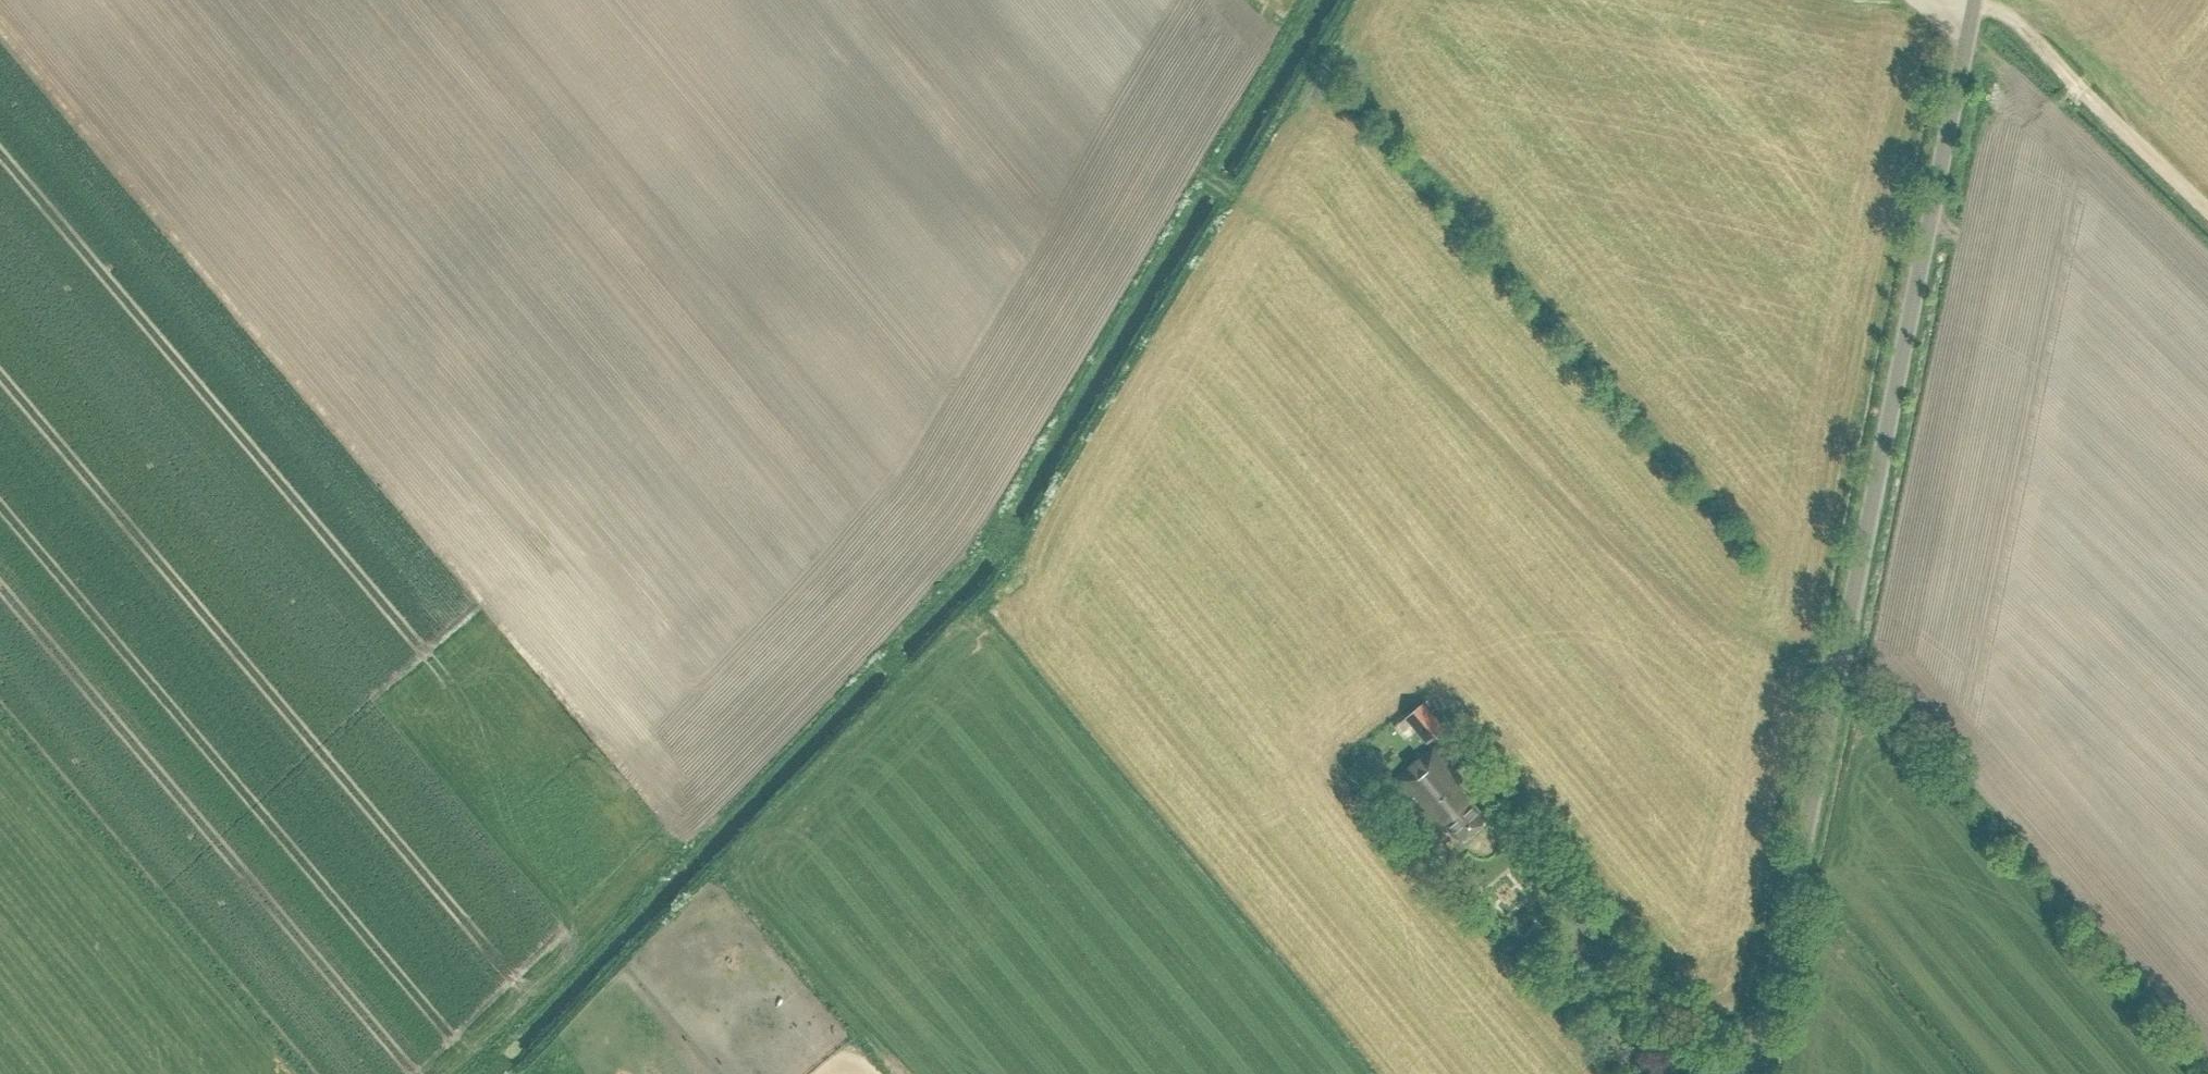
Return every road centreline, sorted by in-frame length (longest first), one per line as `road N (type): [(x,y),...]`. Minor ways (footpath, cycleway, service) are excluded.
road 1 (unclassified): [(1756,1073),(1979,0)]
road 2 (track): [(1978,4),(2207,217)]

